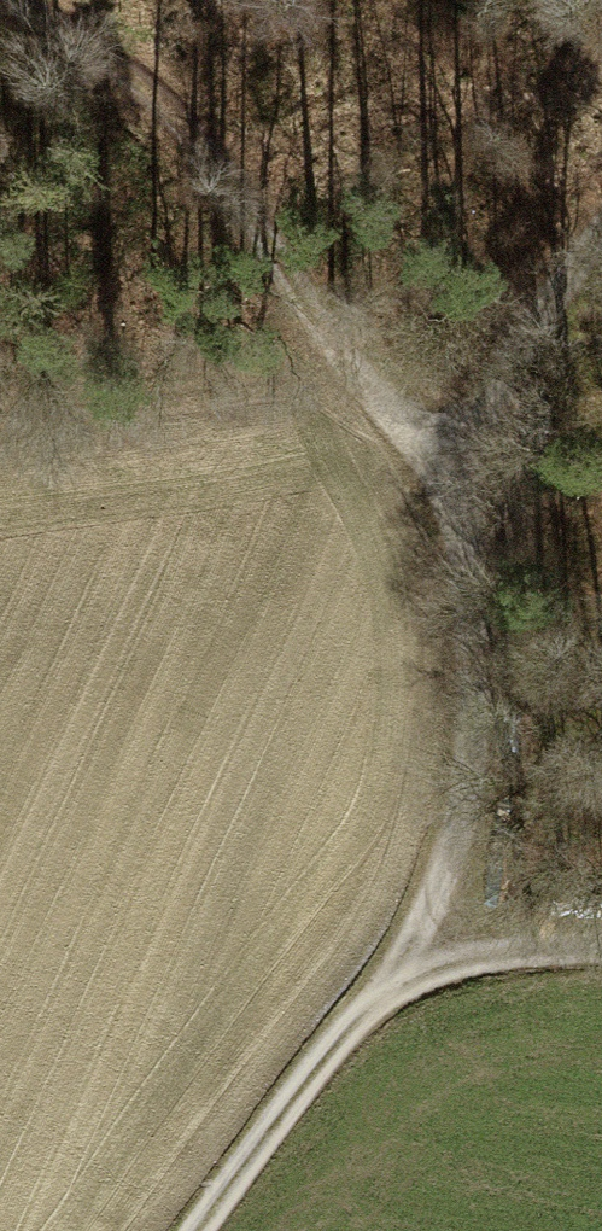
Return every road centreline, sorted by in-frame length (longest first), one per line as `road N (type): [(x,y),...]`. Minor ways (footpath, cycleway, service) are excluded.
road 1 (track): [(384,992),(435,898),(462,812),(468,694),(448,509),(232,145),(84,40),(0,6)]
road 2 (track): [(448,509),(601,237)]
road 3 (track): [(200,1230),(384,992)]
road 4 (track): [(384,992),(463,959),(601,949)]

